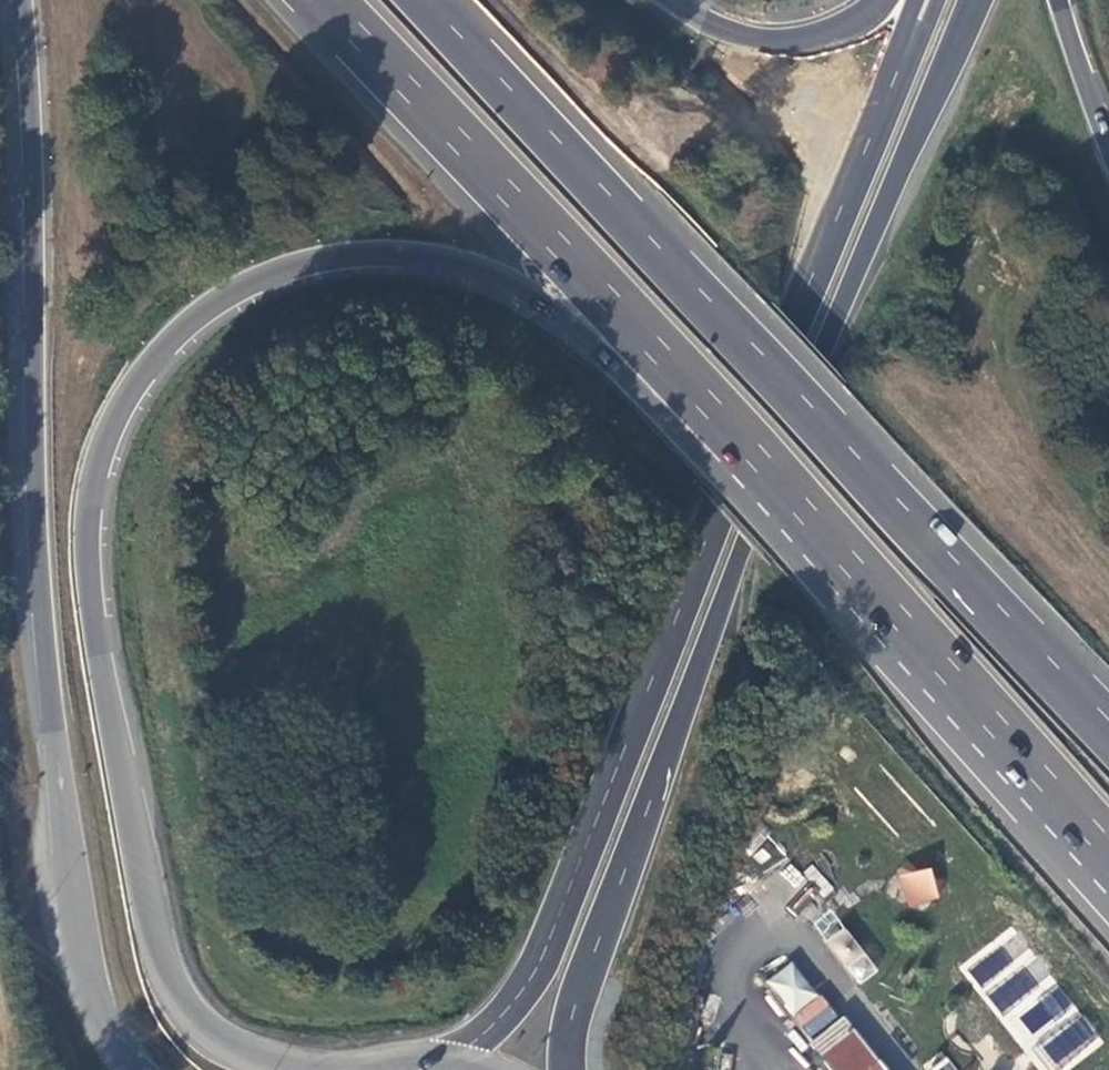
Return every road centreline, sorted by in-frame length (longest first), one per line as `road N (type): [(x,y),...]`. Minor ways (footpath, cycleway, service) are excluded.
road 1 (trunk): [(282,1069),(229,1051),(198,1025),(160,962),(96,592),(100,483),(126,415),(189,334),(271,280),(391,258),(509,284),(619,376),(1108,891)]
road 2 (trunk): [(312,0),(1108,856)]
road 3 (primary): [(572,1069),(583,990),(599,946),(977,0)]
road 4 (primary): [(900,78),(661,694),(559,928),(499,1021),(439,1069)]
road 5 (trunk): [(18,0),(28,89),(44,633),(89,988),(135,1069)]
road 6 (trunk): [(1108,731),(418,0)]
road 7 (trunk): [(899,0),(870,26),(827,40),(770,41),(729,34),(667,0)]
road 8 (trunk): [(1108,145),(1058,0)]

